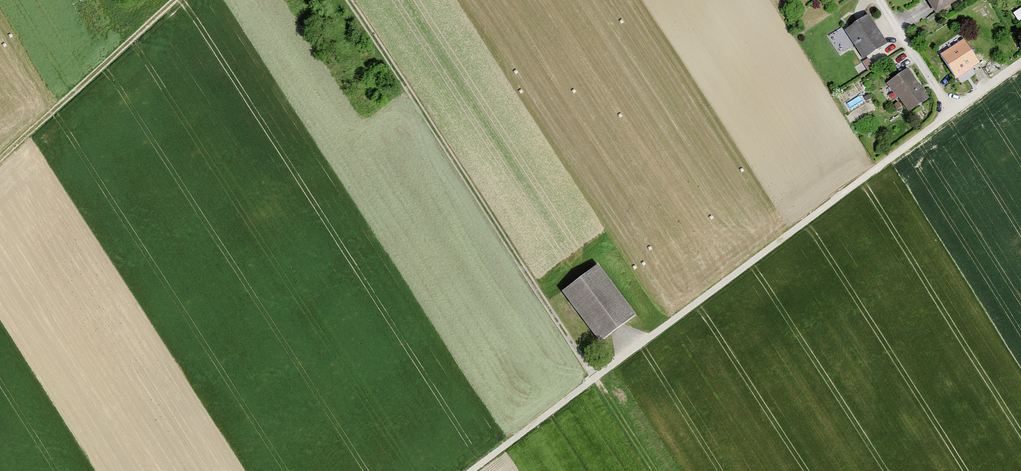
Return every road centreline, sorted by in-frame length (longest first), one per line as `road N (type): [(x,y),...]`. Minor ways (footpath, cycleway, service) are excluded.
road 1 (track): [(470,470),(952,112)]
road 2 (track): [(348,0),(595,377)]
road 3 (track): [(172,0),(0,156)]
road 4 (residential): [(880,0),(952,112),(1020,61)]

